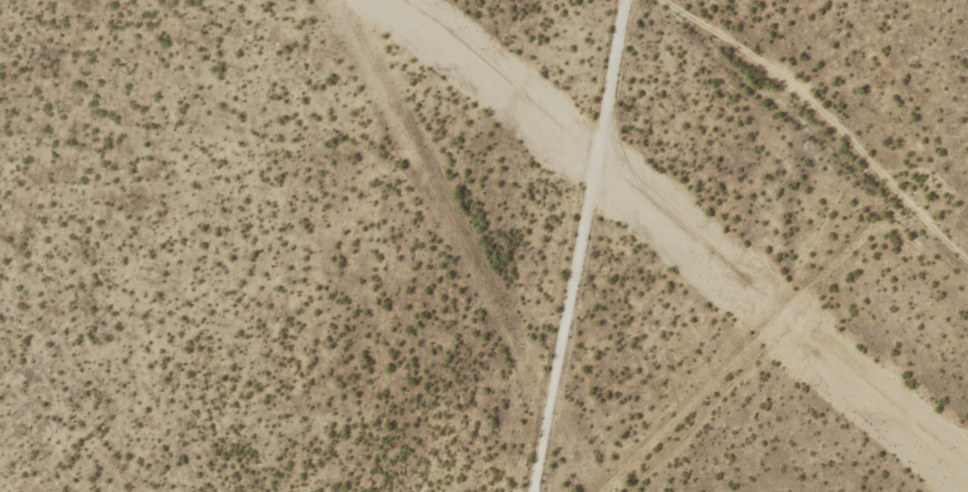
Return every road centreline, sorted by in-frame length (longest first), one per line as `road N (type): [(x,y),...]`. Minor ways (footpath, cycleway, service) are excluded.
road 1 (track): [(624,0),(531,491)]

